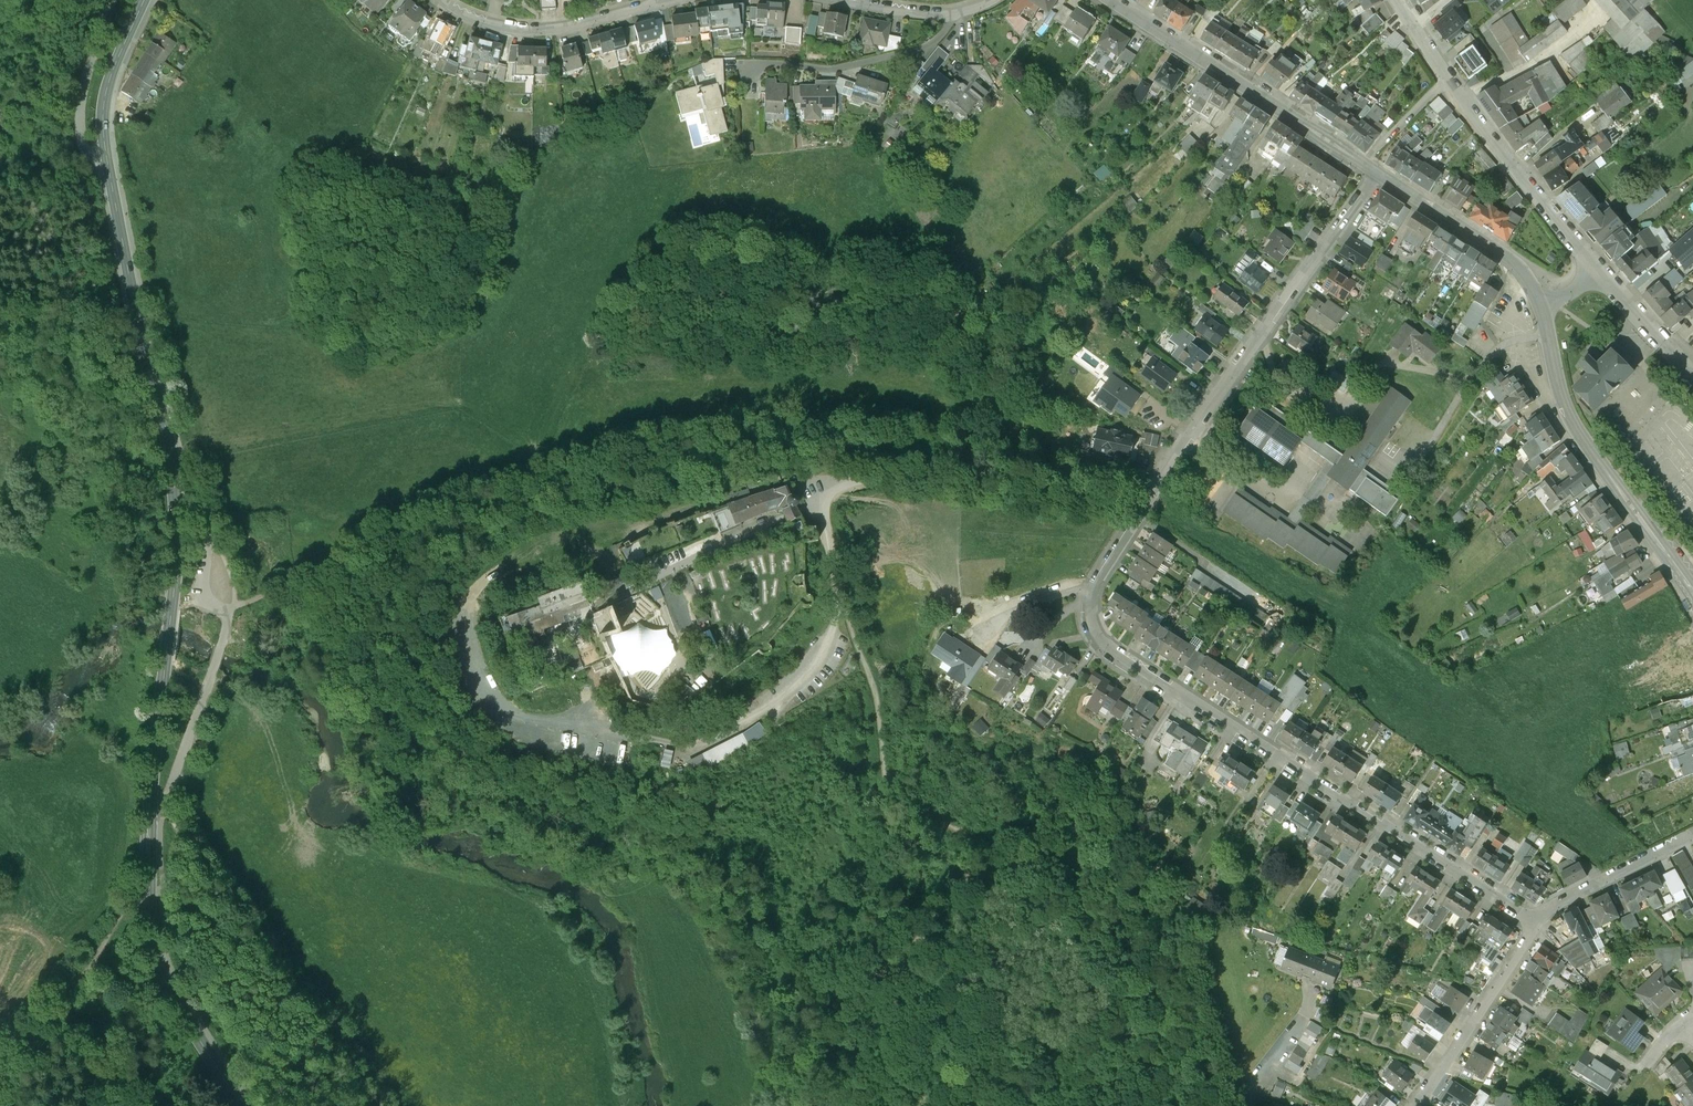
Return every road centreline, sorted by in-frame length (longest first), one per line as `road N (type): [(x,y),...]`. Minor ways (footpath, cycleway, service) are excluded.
road 1 (residential): [(1380,174),(1269,317),(1113,560),(1091,605),(1094,623),(1109,648),(1538,921)]
road 2 (tertiary): [(237,1105),(183,1025),(150,912),(151,805),(179,495),(109,176)]
road 3 (residential): [(1542,306),(1572,415),(1692,590)]
road 4 (residential): [(1109,0),(1380,174)]
road 5 (residential): [(1602,275),(1531,193),(1415,28)]
road 6 (residential): [(1538,921),(1414,1105)]
road 7 (residential): [(446,0),(509,29),(541,35),(656,4)]
road 8 (residential): [(950,14),(932,39),(880,57),(831,65),(748,63)]
road 9 (residential): [(1380,174),(1503,254),(1542,306)]
road 10 (unclassified): [(111,0),(78,114),(85,151),(101,177),(109,176)]
road 11 (tertiary): [(109,176),(106,97),(144,0)]
road 12 (residential): [(1538,921),(1552,906),(1692,835)]
road 13 (track): [(163,805),(220,648)]
road 14 (track): [(137,880),(56,1013)]
road 15 (track): [(56,1013),(169,1105)]
road 16 (residential): [(1692,375),(1602,275)]

